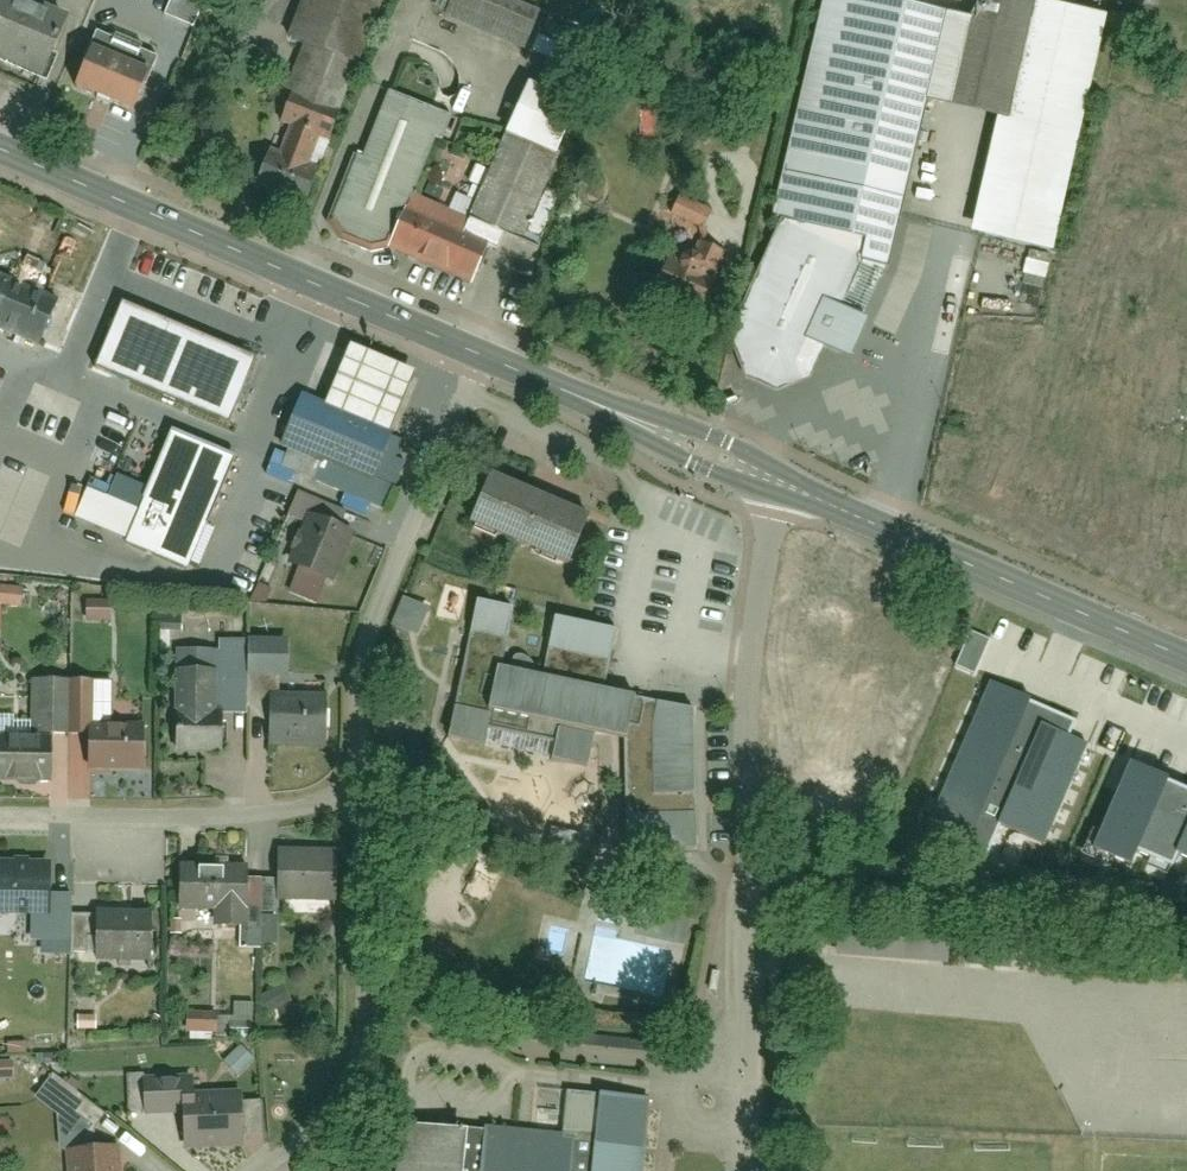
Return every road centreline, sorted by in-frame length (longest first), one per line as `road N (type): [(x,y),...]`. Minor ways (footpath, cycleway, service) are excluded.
road 1 (residential): [(787,485),(765,553),(752,640),(737,1170)]
road 2 (secondary): [(492,358),(0,149)]
road 3 (residential): [(492,358),(383,588),(359,704),(361,795)]
road 4 (secondary): [(1186,658),(787,485)]
road 5 (residential): [(361,795),(360,1038),(348,1082),(306,1135),(260,1170)]
road 6 (residential): [(0,815),(242,816),(361,795)]
road 7 (secondary): [(787,485),(492,358)]

